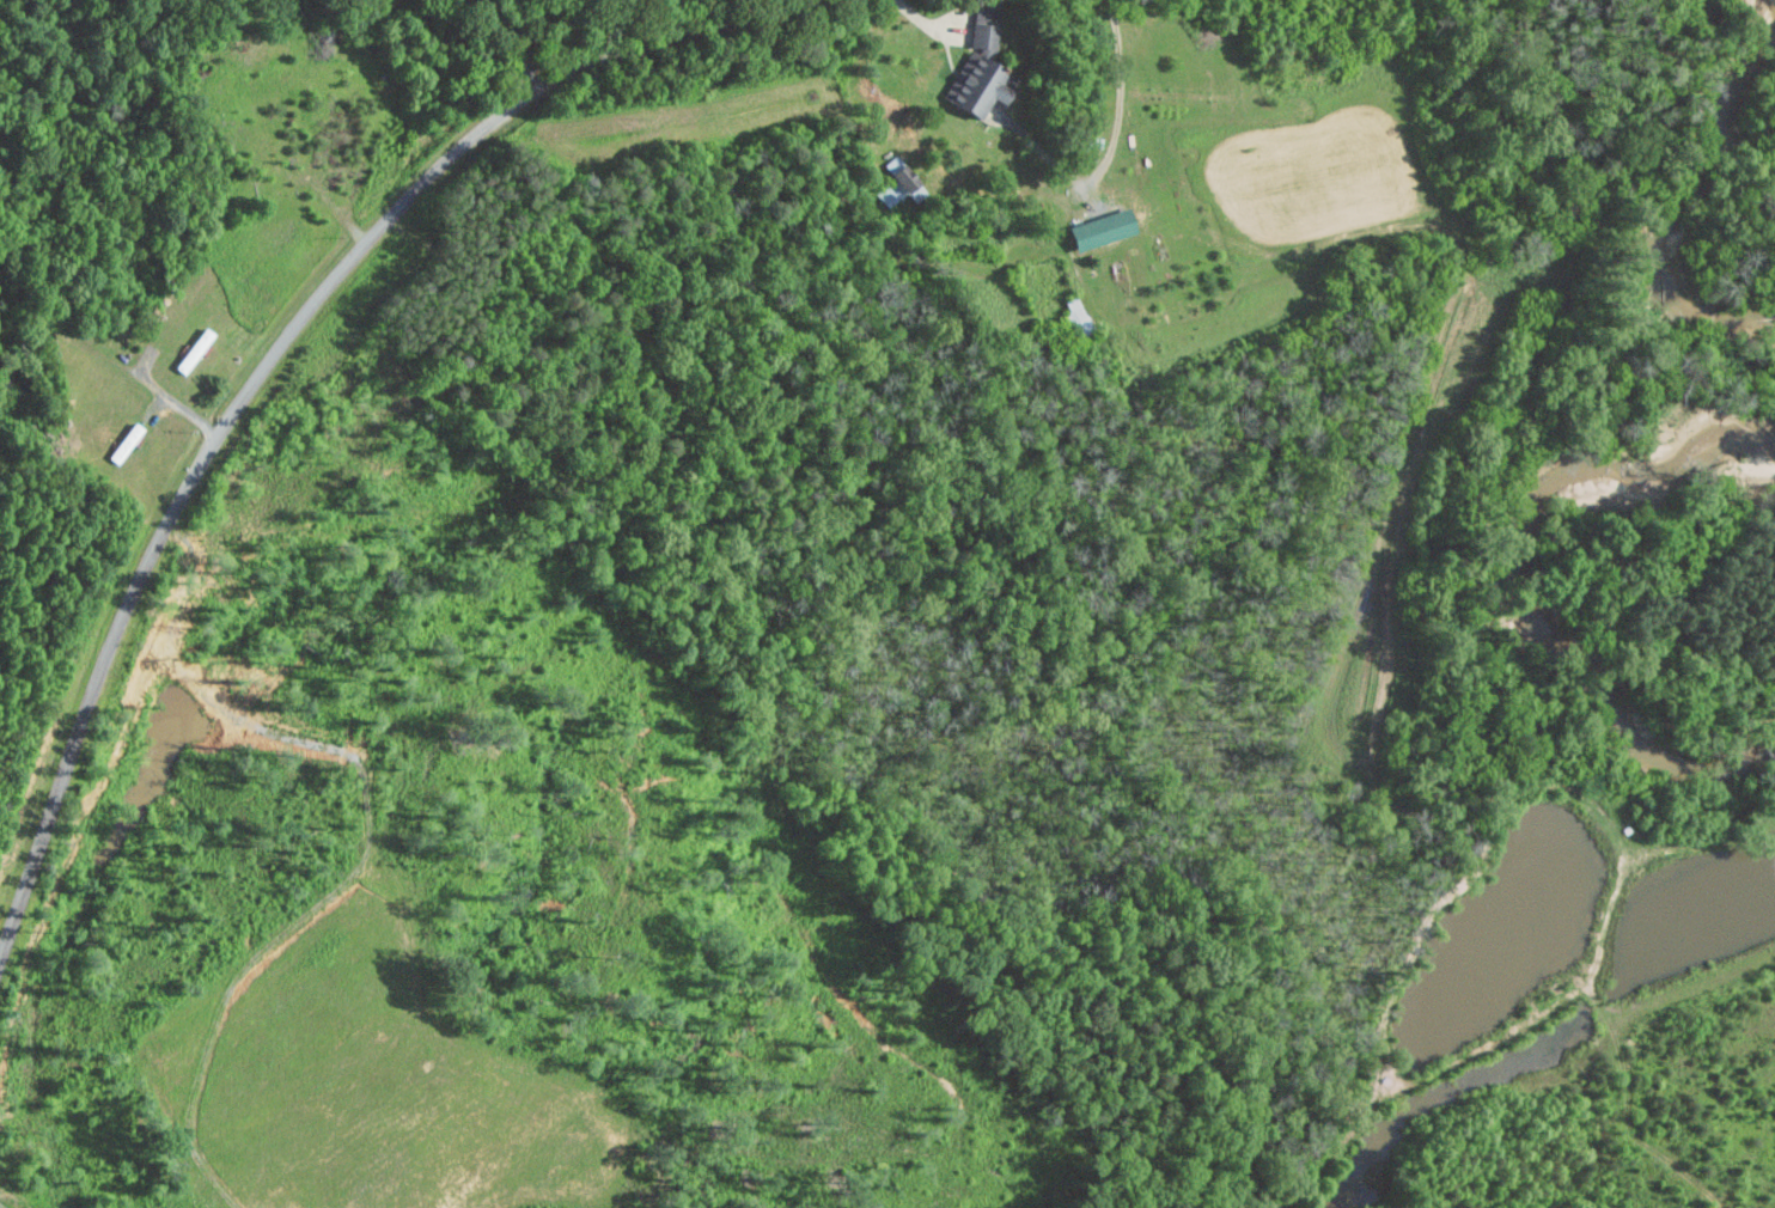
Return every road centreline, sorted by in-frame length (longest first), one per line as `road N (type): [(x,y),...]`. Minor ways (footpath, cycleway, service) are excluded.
road 1 (residential): [(0,965),(121,624),(167,526),(216,439),(336,279),(469,142),(538,92),(602,62),(820,0)]
road 2 (track): [(238,1207),(191,1140),(193,1102),(213,1037),(242,976),(360,871),(372,837)]
road 3 (track): [(167,526),(195,561),(170,639),(176,661),(239,720),(354,757),(367,779),(372,837)]
road 4 (track): [(1113,0),(1123,106),(1108,165),(1080,185)]

